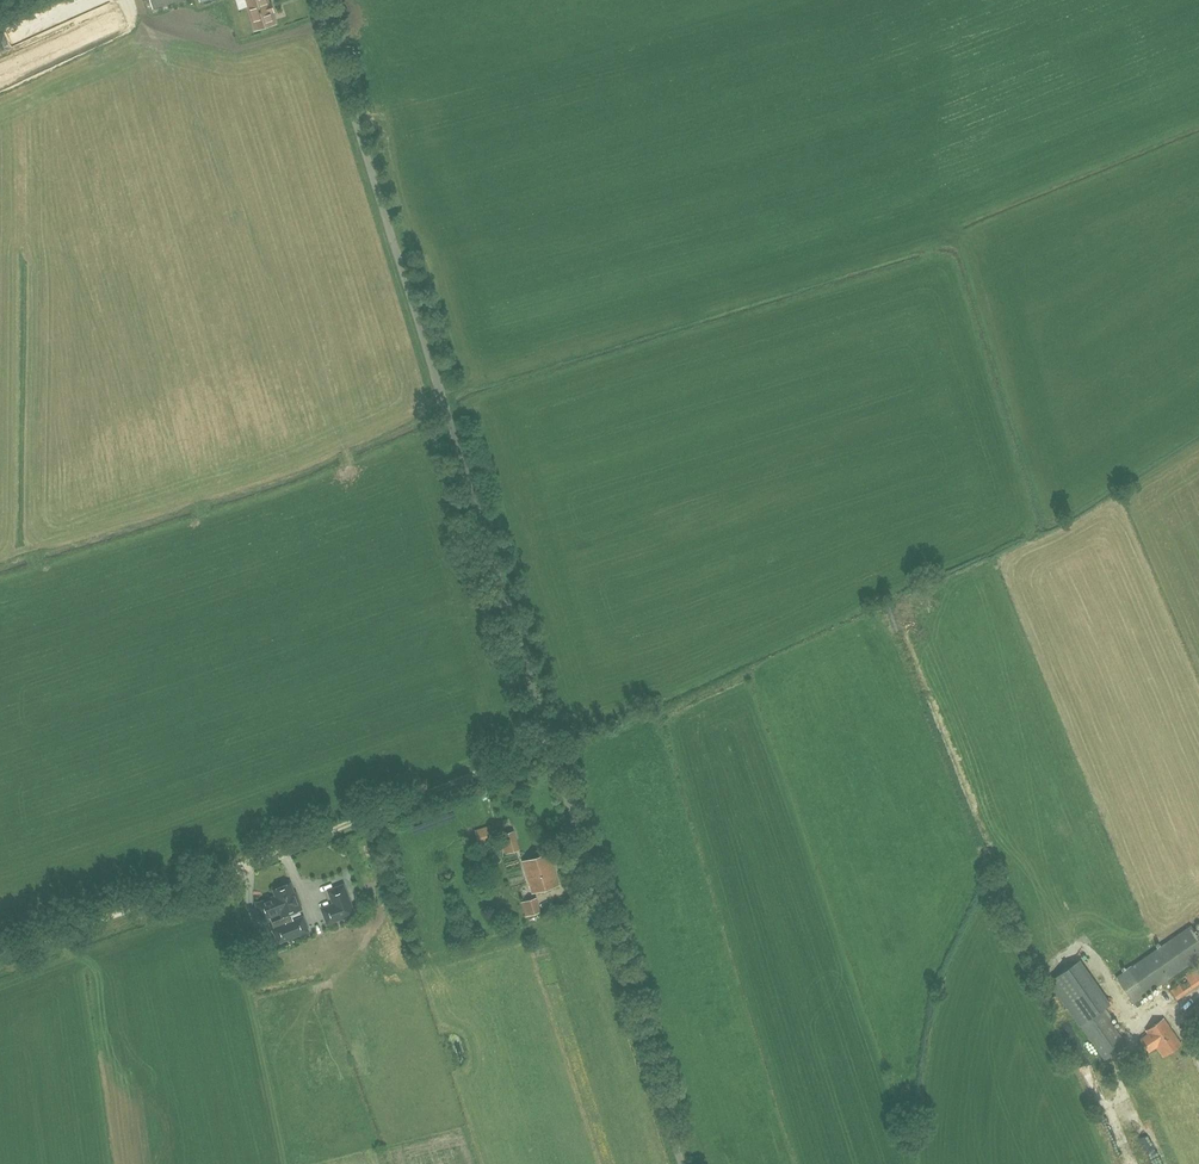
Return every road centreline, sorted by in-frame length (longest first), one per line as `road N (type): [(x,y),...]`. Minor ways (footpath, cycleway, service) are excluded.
road 1 (unclassified): [(688,1163),(319,0)]
road 2 (track): [(0,957),(556,743)]

